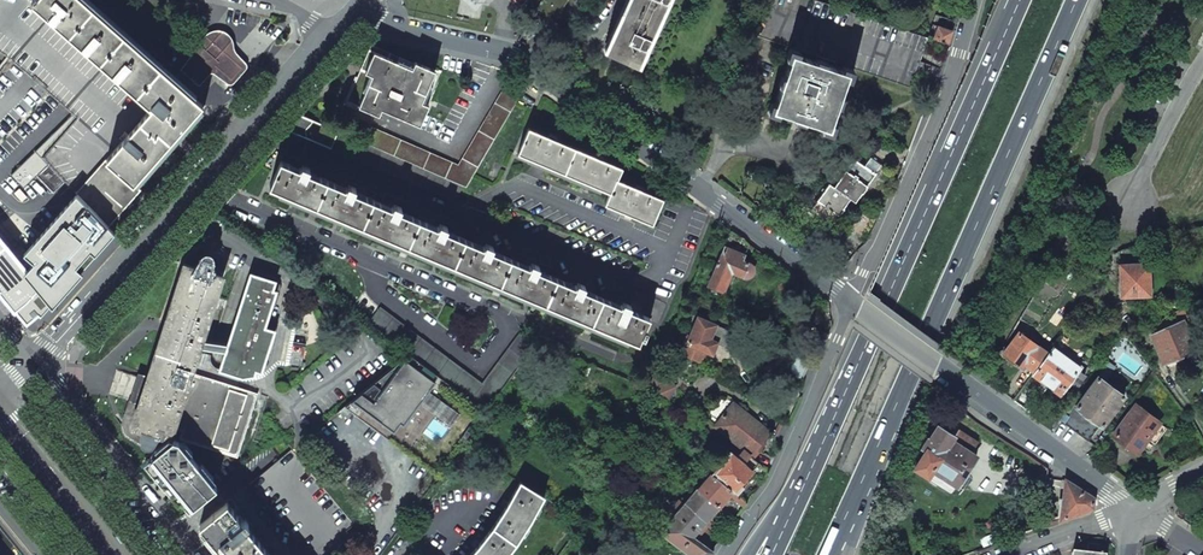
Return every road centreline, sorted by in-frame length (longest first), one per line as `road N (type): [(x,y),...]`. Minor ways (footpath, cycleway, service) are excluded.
road 1 (trunk): [(830,554),(1079,0)]
road 2 (residential): [(346,16),(514,56),(852,303)]
road 3 (trunk): [(1019,0),(813,483)]
road 4 (residential): [(329,35),(37,363)]
road 5 (residential): [(1134,506),(860,309)]
road 6 (residential): [(977,0),(935,119),(852,303)]
road 7 (residential): [(852,303),(780,478),(727,554)]
road 8 (secondary): [(116,554),(0,413)]
road 9 (residential): [(1202,61),(1128,203)]
road 10 (residential): [(1134,506),(1009,554)]

